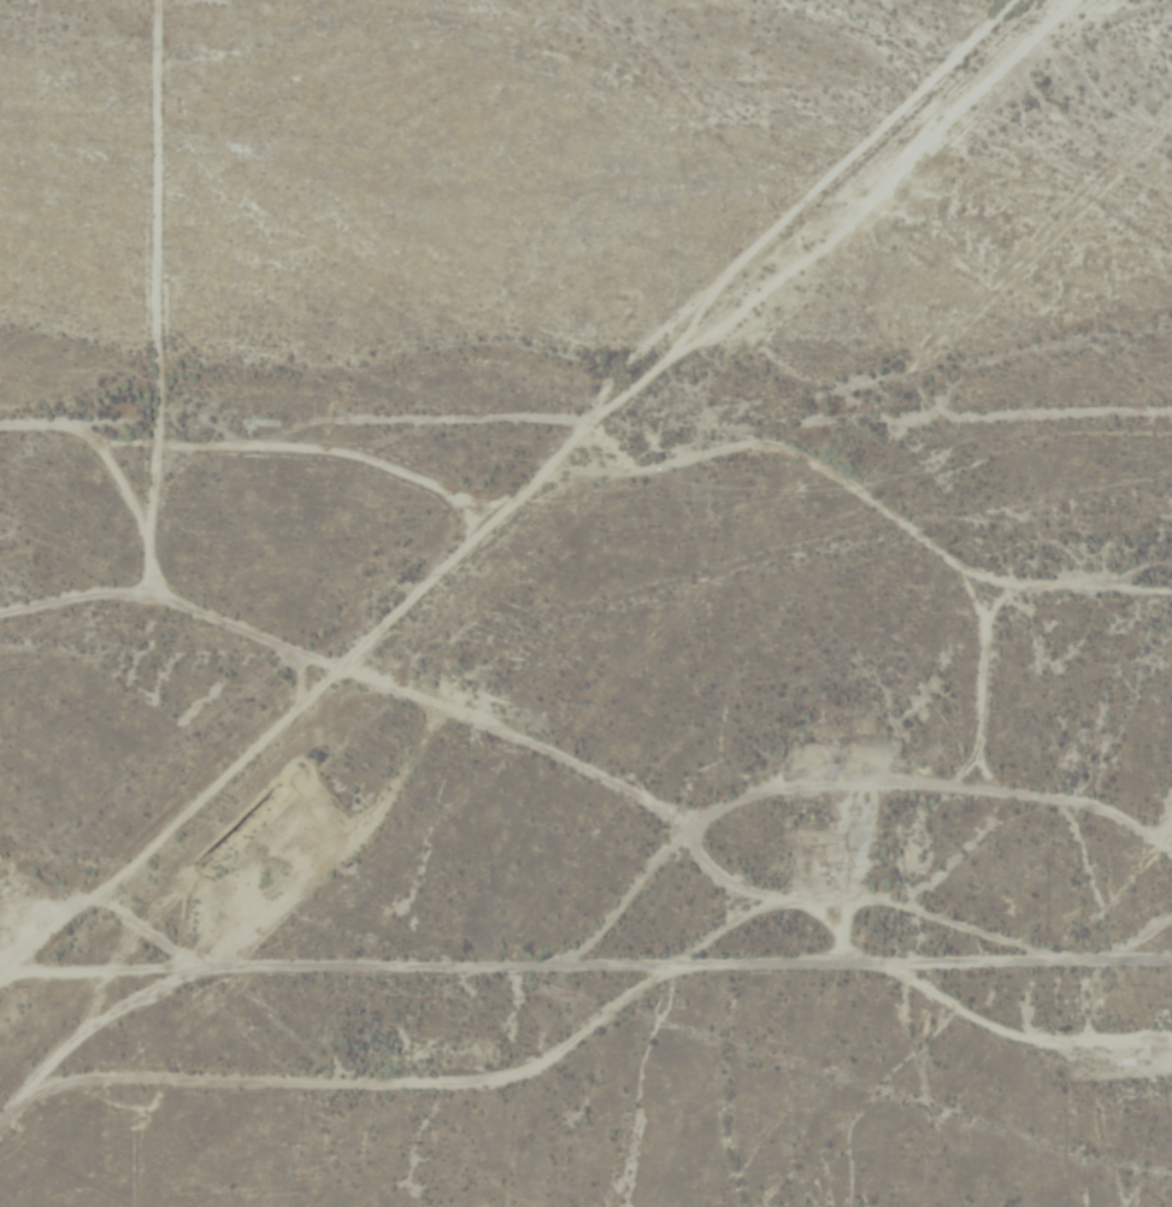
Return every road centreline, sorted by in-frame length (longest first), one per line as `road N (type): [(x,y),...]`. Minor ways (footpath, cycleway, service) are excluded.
road 1 (track): [(1171,469),(558,464),(0,474)]

